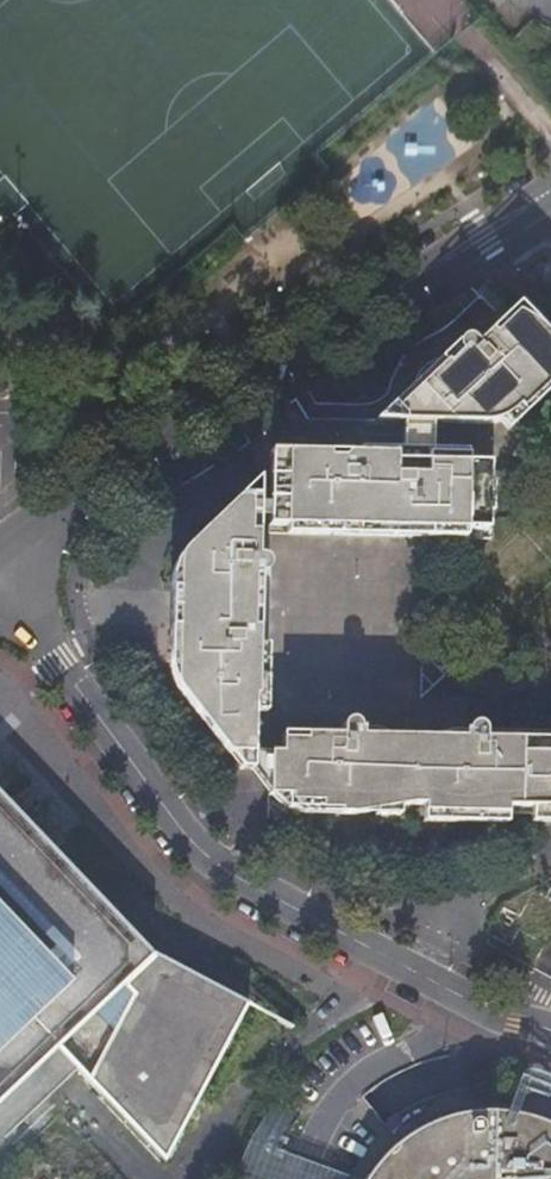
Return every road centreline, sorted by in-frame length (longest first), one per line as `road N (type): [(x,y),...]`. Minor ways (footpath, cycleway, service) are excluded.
road 1 (unclassified): [(0,575),(205,855),(466,1001),(550,1031)]
road 2 (residential): [(0,551),(550,189)]

